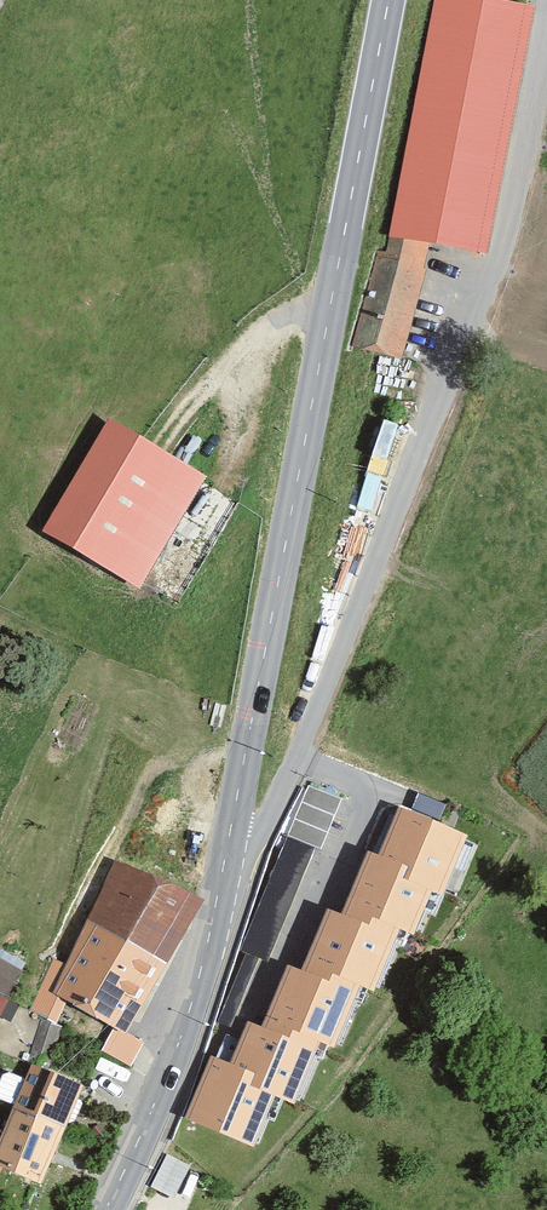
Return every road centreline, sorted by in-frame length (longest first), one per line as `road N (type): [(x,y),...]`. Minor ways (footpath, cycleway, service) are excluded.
road 1 (unclassified): [(546,0),(510,250),(271,818),(249,841),(230,842)]
road 2 (secondary): [(230,842),(392,0)]
road 3 (secondary): [(107,1209),(203,967),(230,842)]

